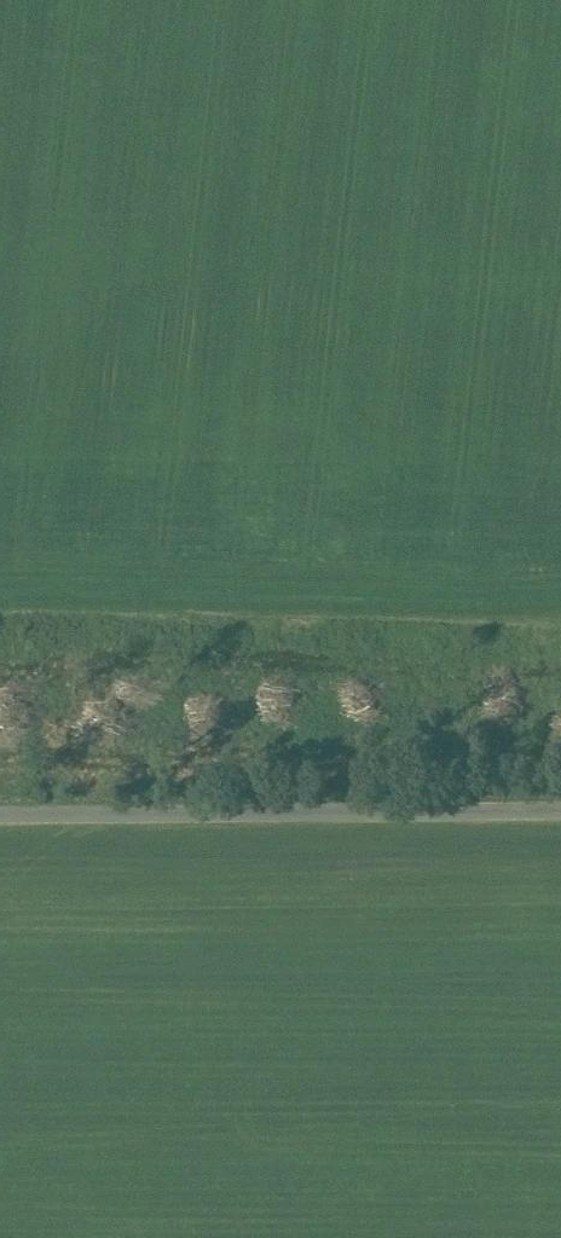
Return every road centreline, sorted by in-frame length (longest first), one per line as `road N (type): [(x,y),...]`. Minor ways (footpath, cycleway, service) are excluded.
road 1 (unclassified): [(560,808),(0,809)]

